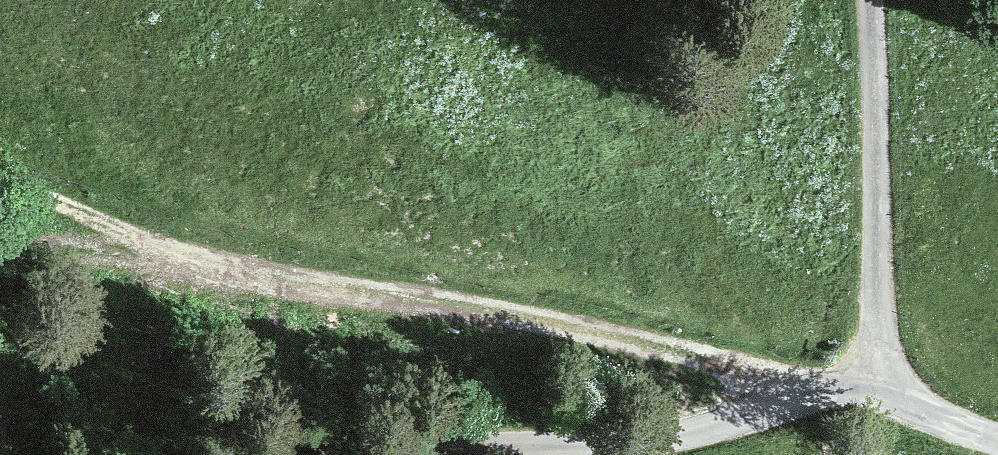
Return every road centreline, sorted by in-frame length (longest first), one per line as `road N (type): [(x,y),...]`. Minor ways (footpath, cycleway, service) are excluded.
road 1 (track): [(0,192),(157,252),(227,270),(880,395)]
road 2 (unclassified): [(338,454),(465,446),(592,450),(689,438),(789,405),(880,395)]
road 3 (unclassified): [(880,395),(873,327),(875,0)]
road 4 (unclassified): [(880,395),(997,439)]

